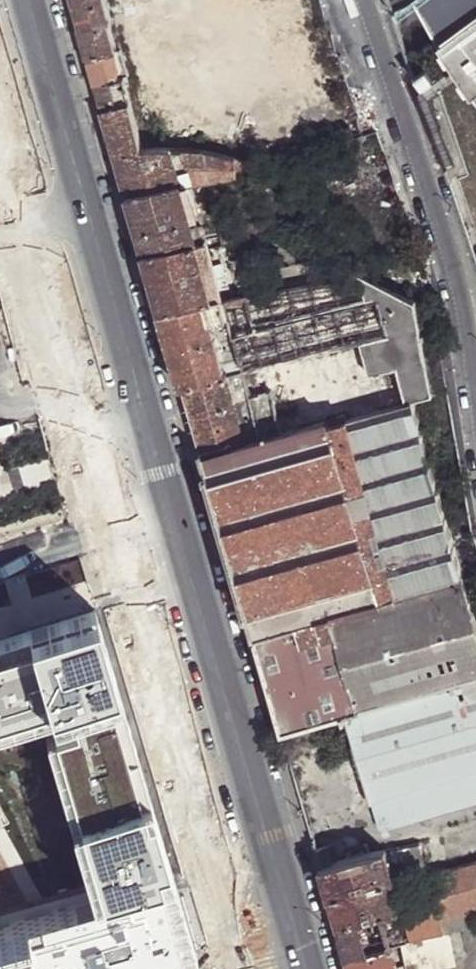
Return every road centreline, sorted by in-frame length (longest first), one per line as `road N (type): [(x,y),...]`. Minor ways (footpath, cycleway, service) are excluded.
road 1 (tertiary): [(301,968),(26,0)]
road 2 (tertiary): [(0,153),(234,968)]
road 3 (residential): [(475,410),(456,294),(360,0)]

